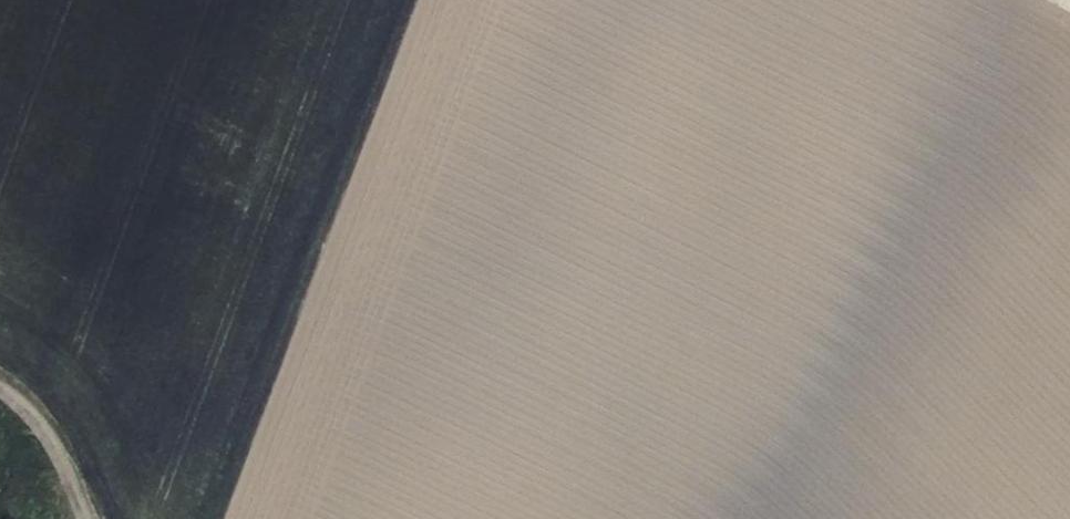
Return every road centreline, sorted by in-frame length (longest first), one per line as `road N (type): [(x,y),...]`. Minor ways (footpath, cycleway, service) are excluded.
road 1 (track): [(91,518),(0,389)]

